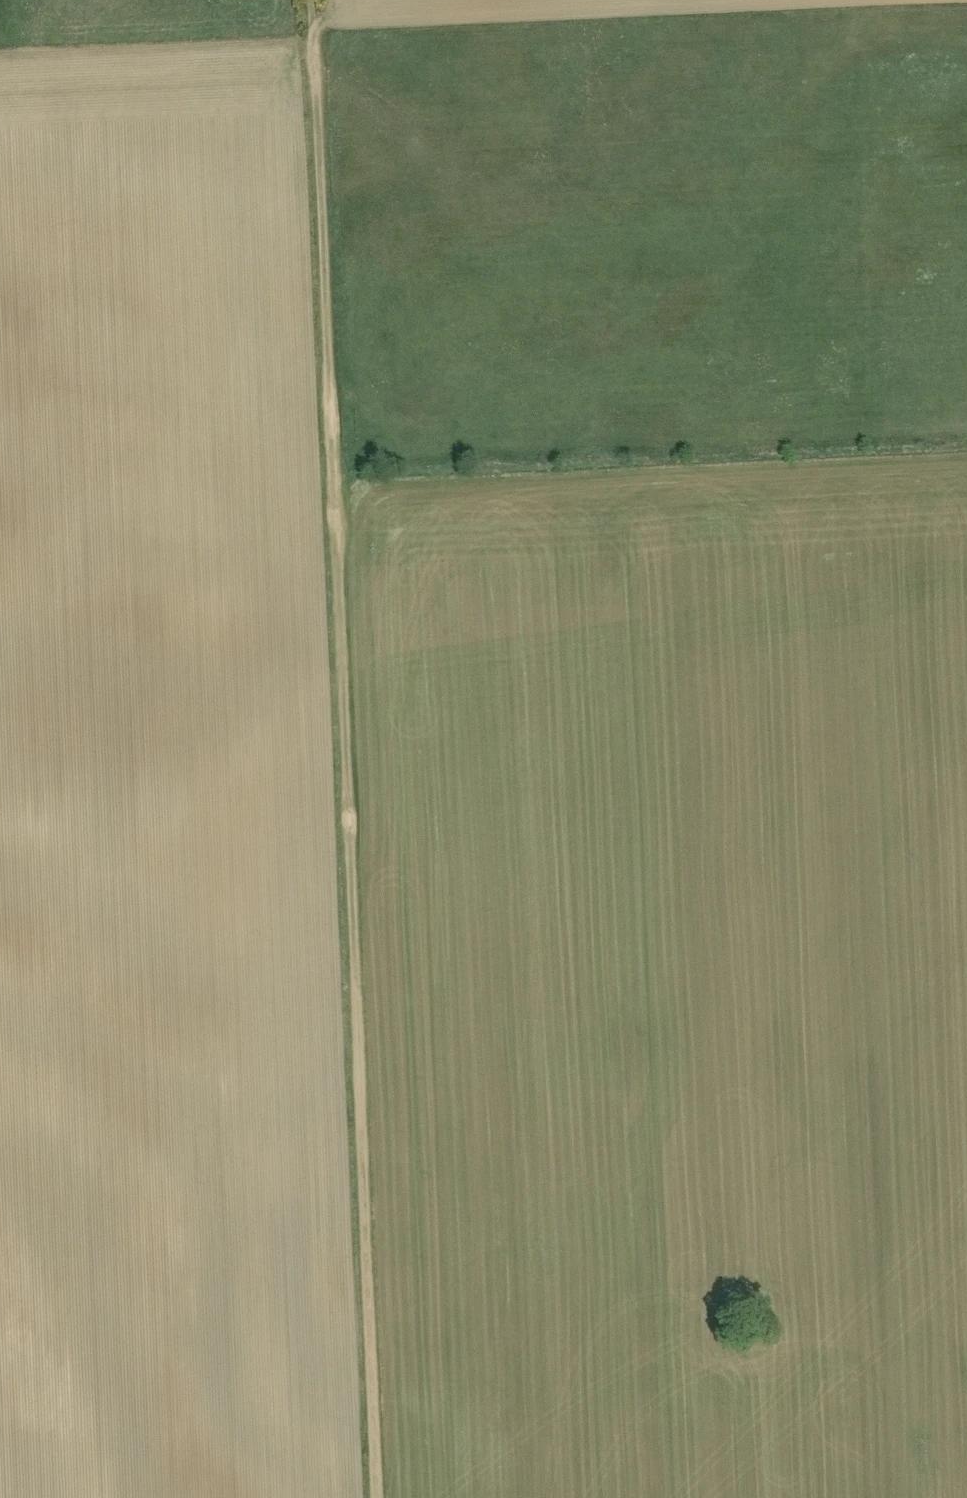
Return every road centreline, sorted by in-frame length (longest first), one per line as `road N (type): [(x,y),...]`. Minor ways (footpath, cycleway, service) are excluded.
road 1 (track): [(380,1497),(323,0)]

